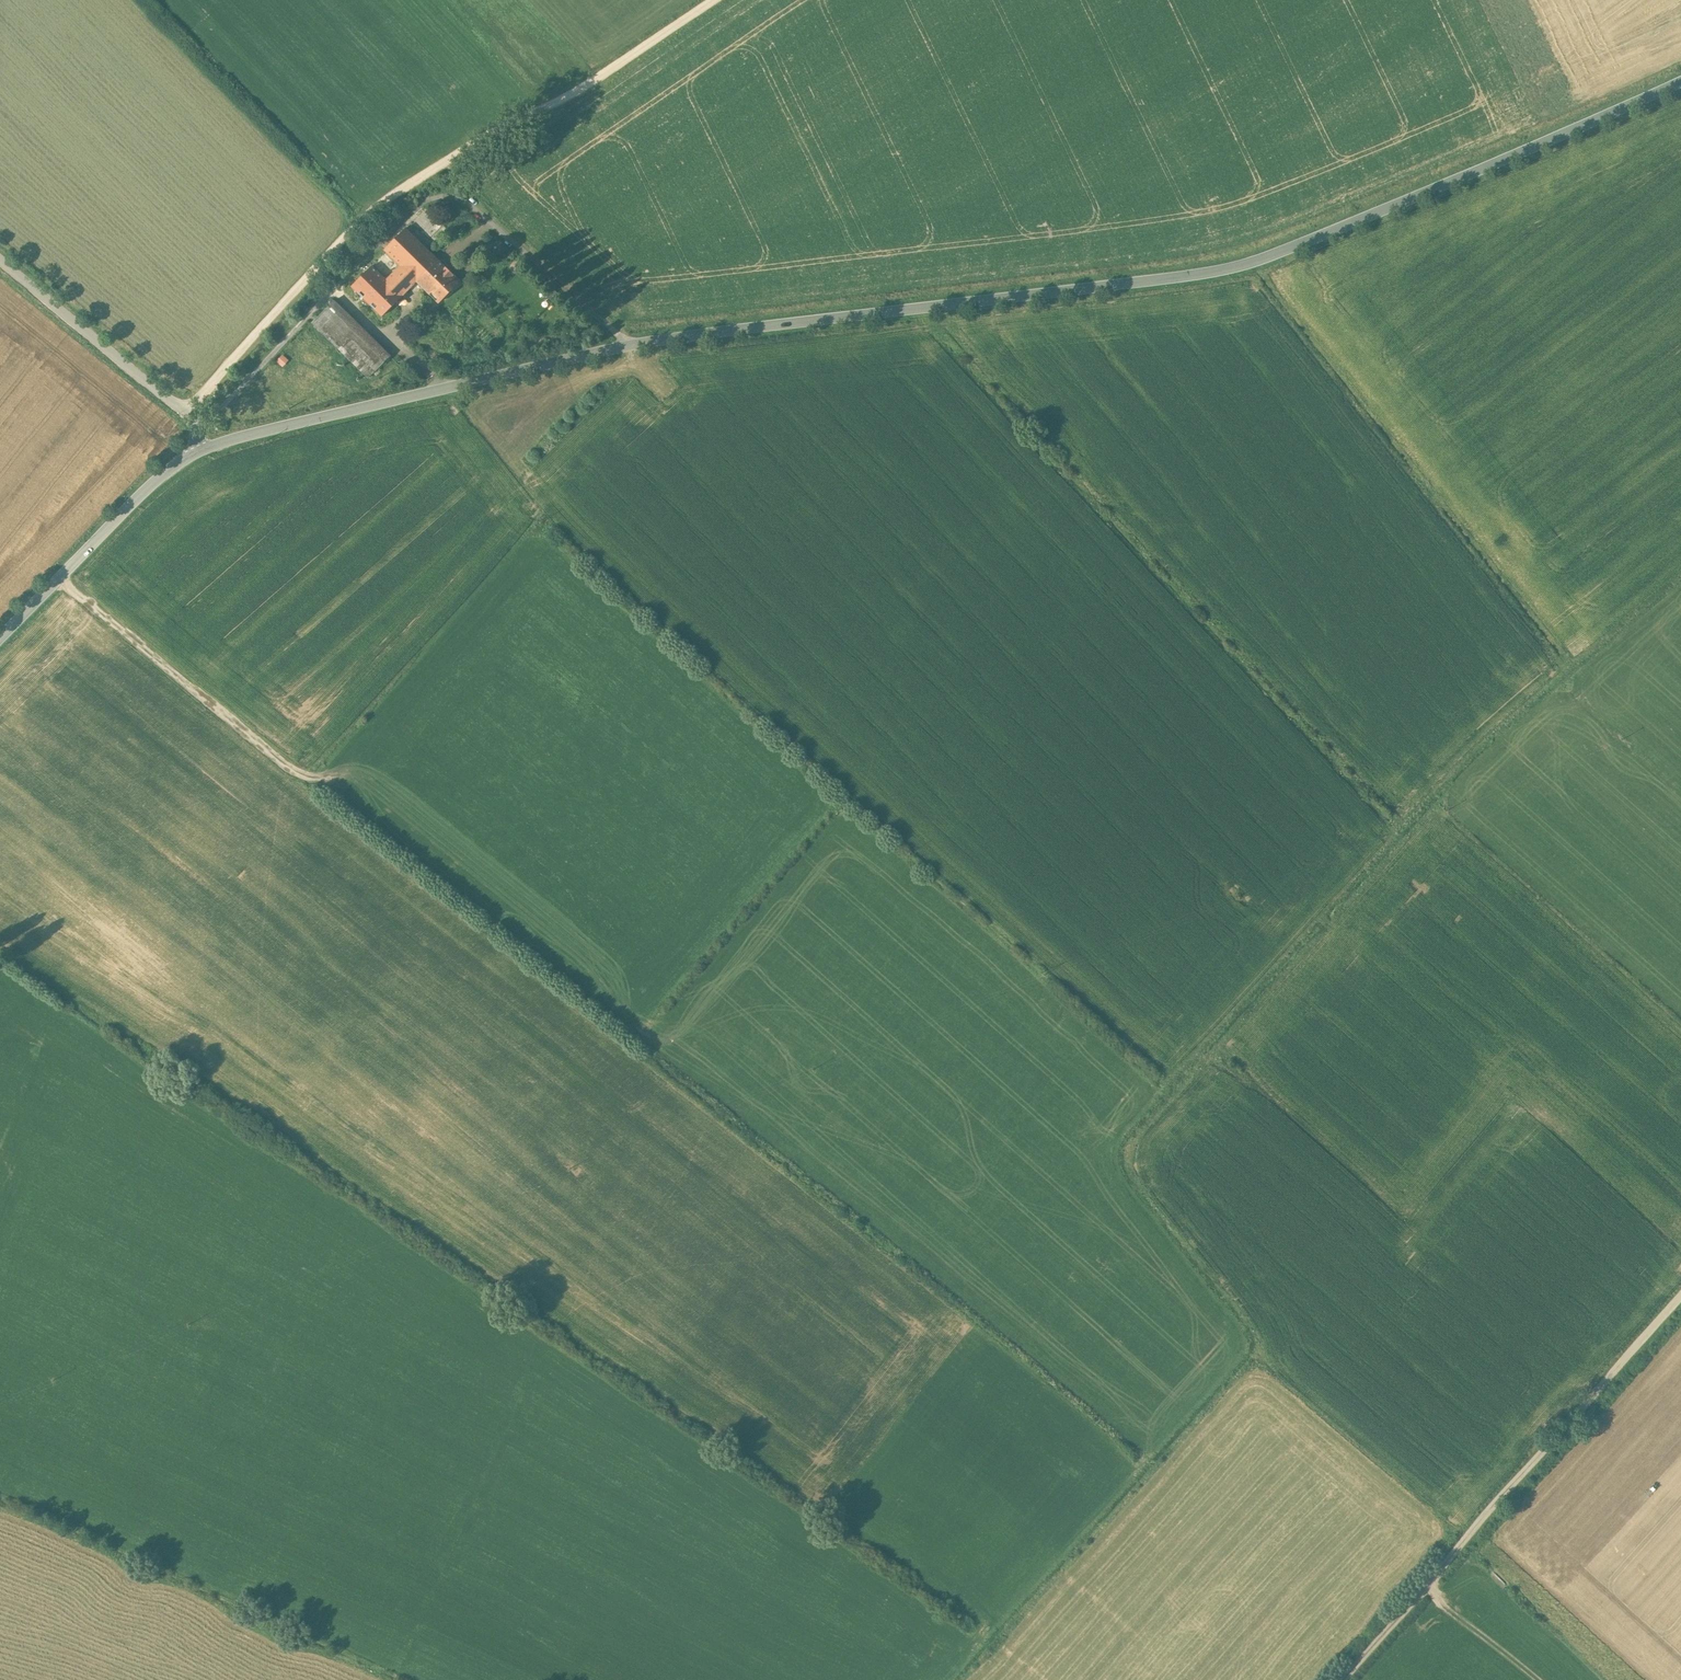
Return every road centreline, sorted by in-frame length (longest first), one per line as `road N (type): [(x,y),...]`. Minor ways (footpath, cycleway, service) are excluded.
road 1 (tertiary): [(1680,78),(1276,255),(1171,276),(660,336),(197,452)]
road 2 (unclassified): [(185,413),(359,224),(516,117),(546,109)]
road 3 (tertiary): [(197,452),(133,503),(0,638)]
road 4 (unclassified): [(185,413),(0,260)]
road 5 (track): [(546,109),(713,0)]

